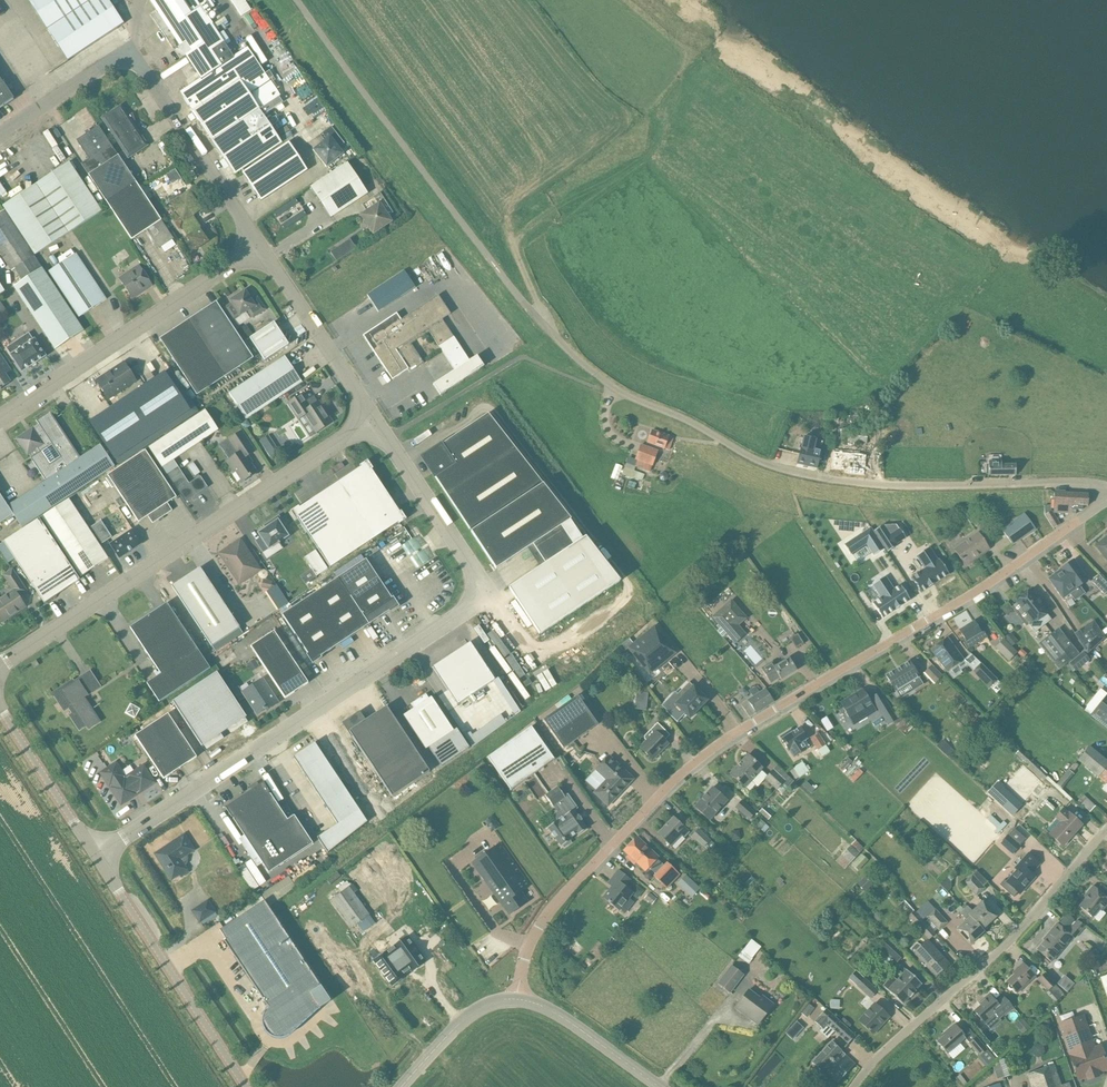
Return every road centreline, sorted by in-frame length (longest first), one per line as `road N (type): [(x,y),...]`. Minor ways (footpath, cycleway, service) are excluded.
road 1 (residential): [(517,998),(524,958),(550,909),(698,761),(987,588),(1106,503)]
road 2 (unclassified): [(97,856),(474,610),(478,576),(371,420)]
road 3 (residential): [(1106,485),(851,482),(765,462),(622,393),(534,311)]
road 4 (unclassified): [(0,666),(371,420)]
road 5 (unclassified): [(259,242),(149,73),(125,58),(109,60),(0,134)]
road 6 (residential): [(857,1086),(907,1032),(1026,937),(1106,831)]
road 7 (unclassified): [(0,415),(259,242)]
road 8 (unclassified): [(248,1086),(97,856)]
road 9 (unclassified): [(371,420),(259,242)]
road 10 (unclassified): [(97,856),(0,708)]
road 11 (secondary): [(517,998),(559,1016),(661,1086)]
road 12 (secondary): [(403,1086),(463,1021),(495,1000),(517,998)]

